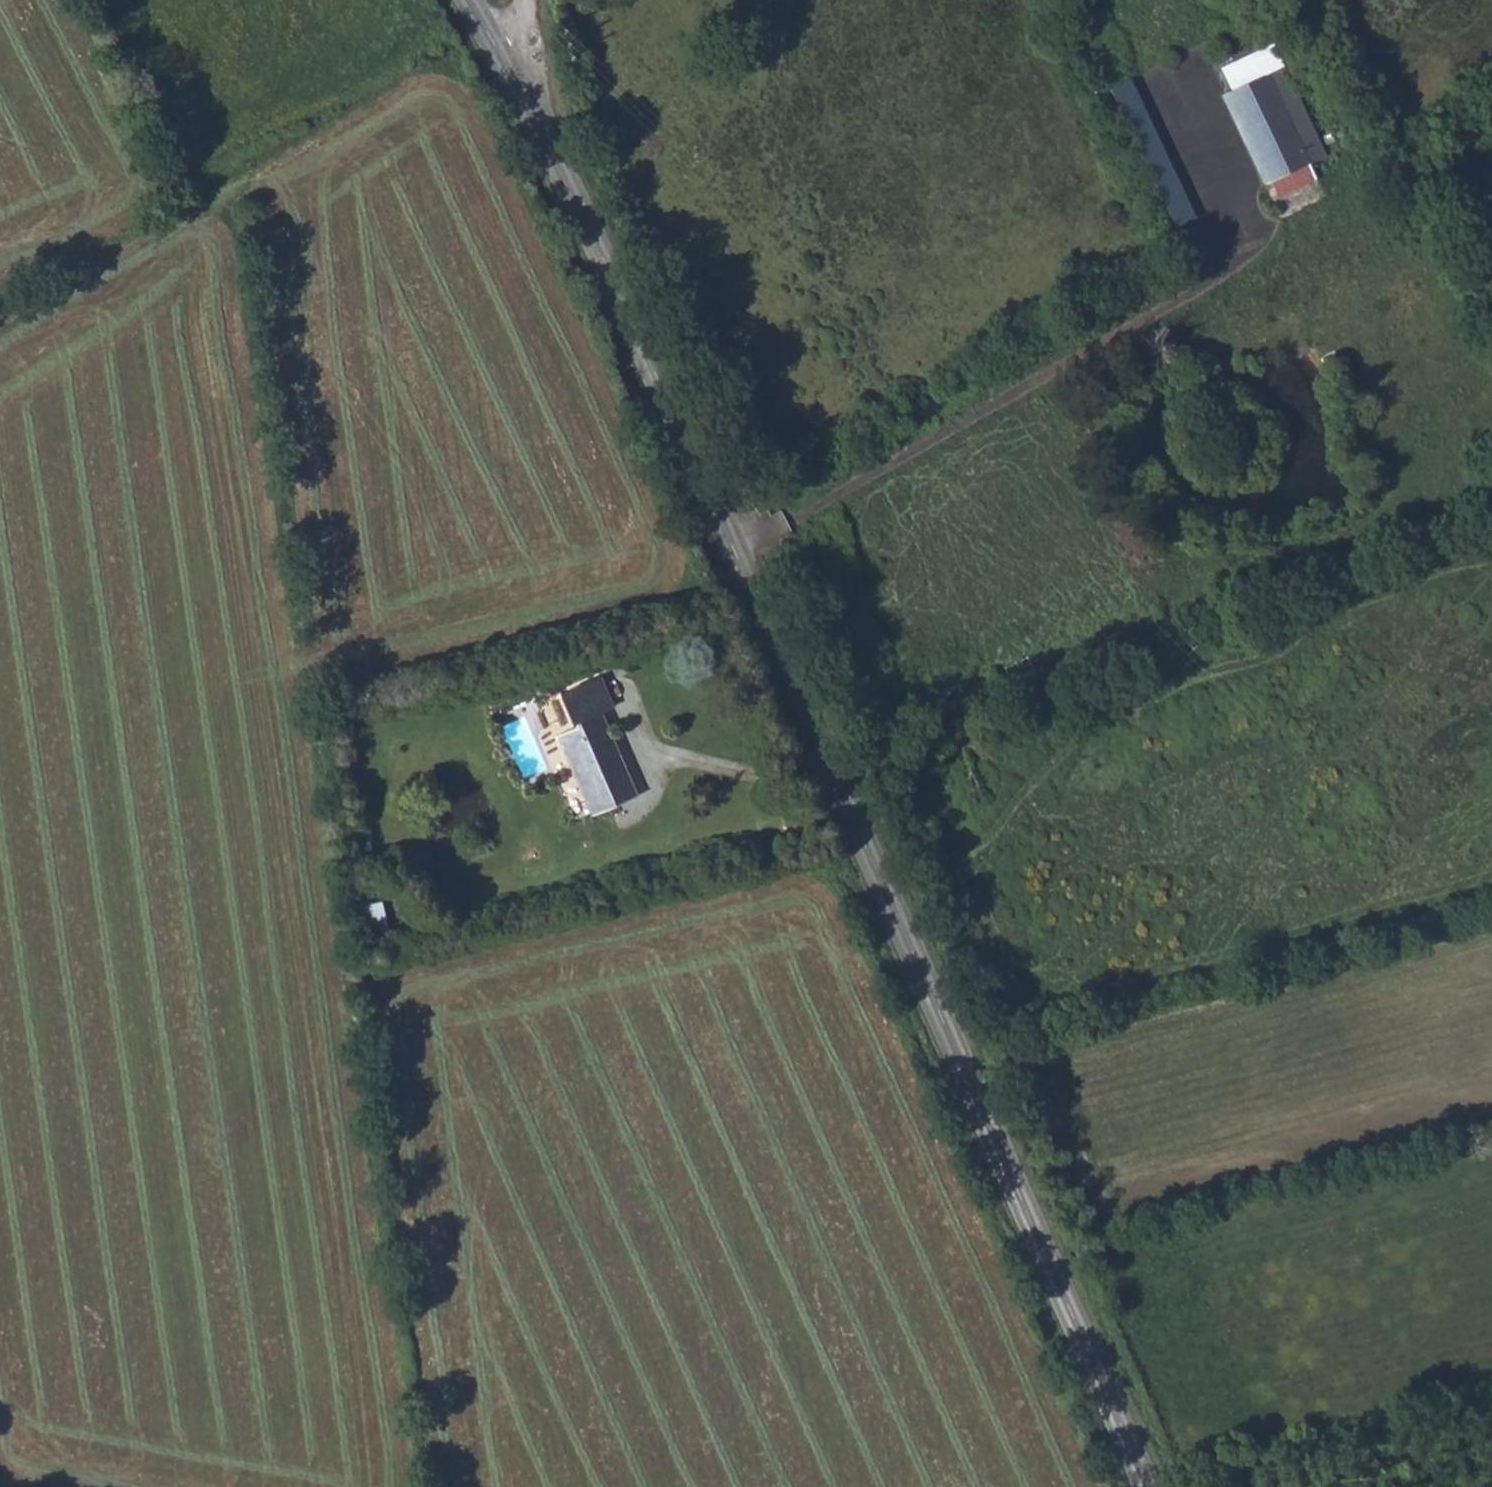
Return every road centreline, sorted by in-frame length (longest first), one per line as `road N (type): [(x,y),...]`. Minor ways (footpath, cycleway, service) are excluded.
road 1 (secondary): [(1149,1486),(600,242),(507,59)]

